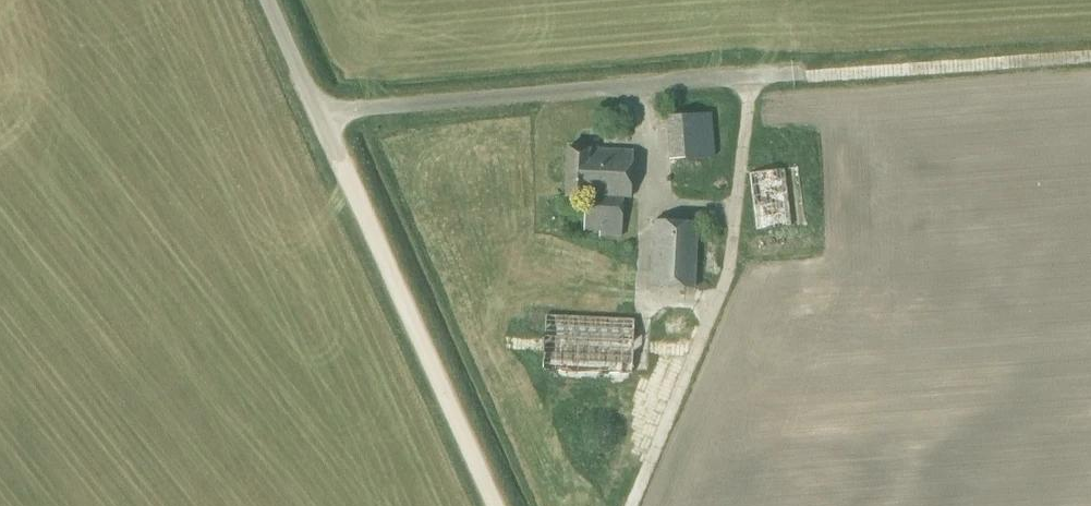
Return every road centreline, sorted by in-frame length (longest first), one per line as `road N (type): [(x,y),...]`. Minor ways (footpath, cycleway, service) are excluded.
road 1 (track): [(316,113),(760,75)]
road 2 (track): [(498,505),(339,160)]
road 3 (unclassified): [(339,160),(265,0)]

